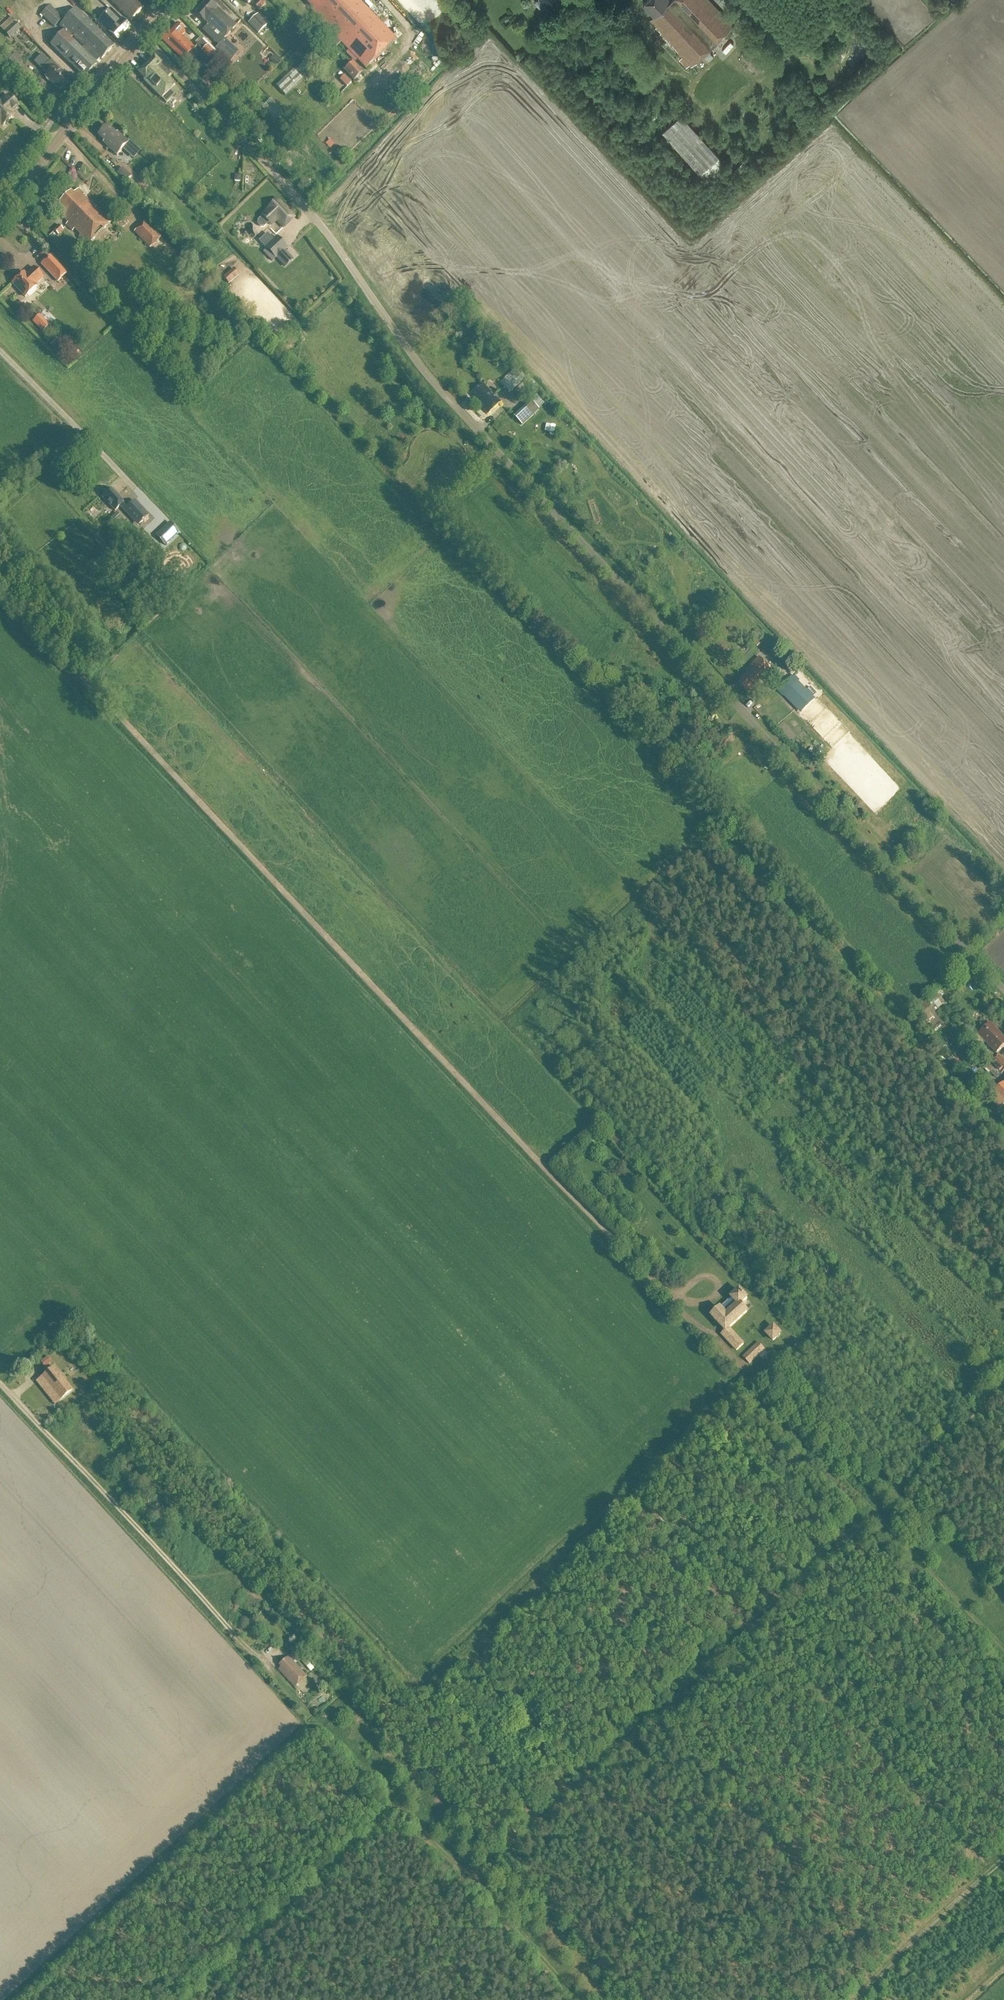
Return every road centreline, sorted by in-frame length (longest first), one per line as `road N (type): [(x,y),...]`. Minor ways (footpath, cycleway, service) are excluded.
road 1 (unclassified): [(1003,991),(530,487),(433,378),(331,234),(145,37)]
road 2 (track): [(873,1514),(483,1878),(469,1877),(402,1817),(201,1999)]
road 3 (secondary): [(0,219),(145,37)]
road 4 (track): [(859,1999),(1003,1864)]
road 5 (track): [(873,1514),(1003,1390)]

